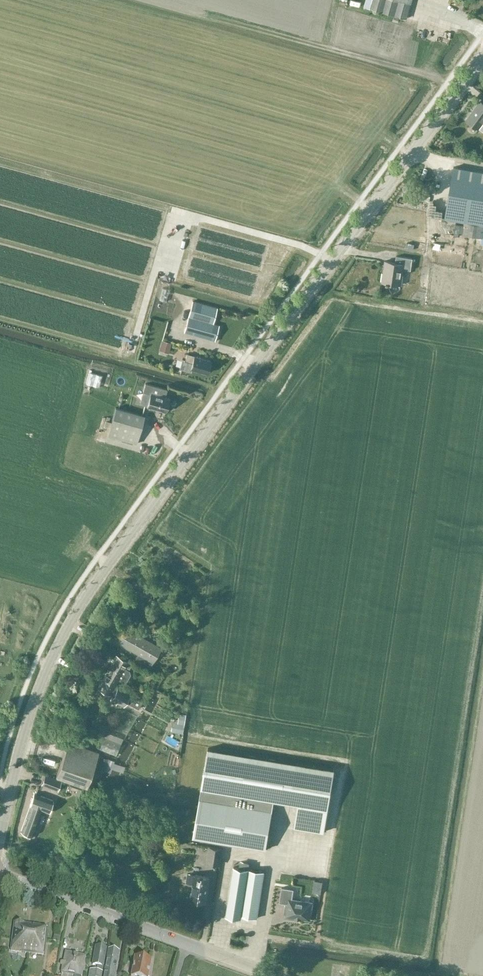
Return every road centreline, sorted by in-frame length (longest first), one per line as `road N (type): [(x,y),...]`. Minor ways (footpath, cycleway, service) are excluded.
road 1 (tertiary): [(0,842),(31,712),(77,613),(482,54)]
road 2 (residential): [(272,975),(0,875)]

